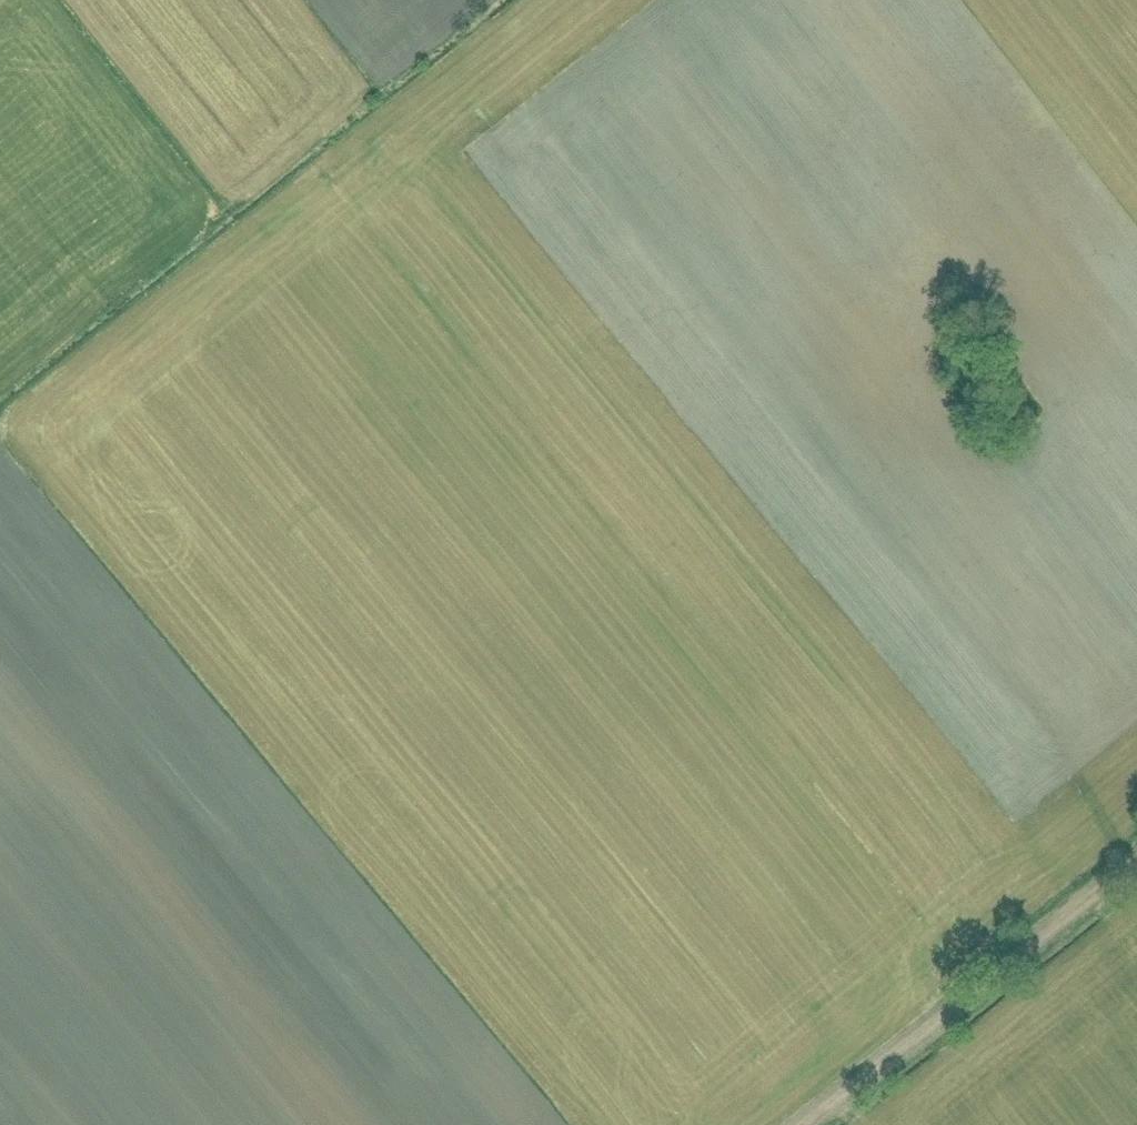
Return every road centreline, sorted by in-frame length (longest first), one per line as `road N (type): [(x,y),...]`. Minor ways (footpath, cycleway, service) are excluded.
road 1 (track): [(810,1124),(1136,867)]

